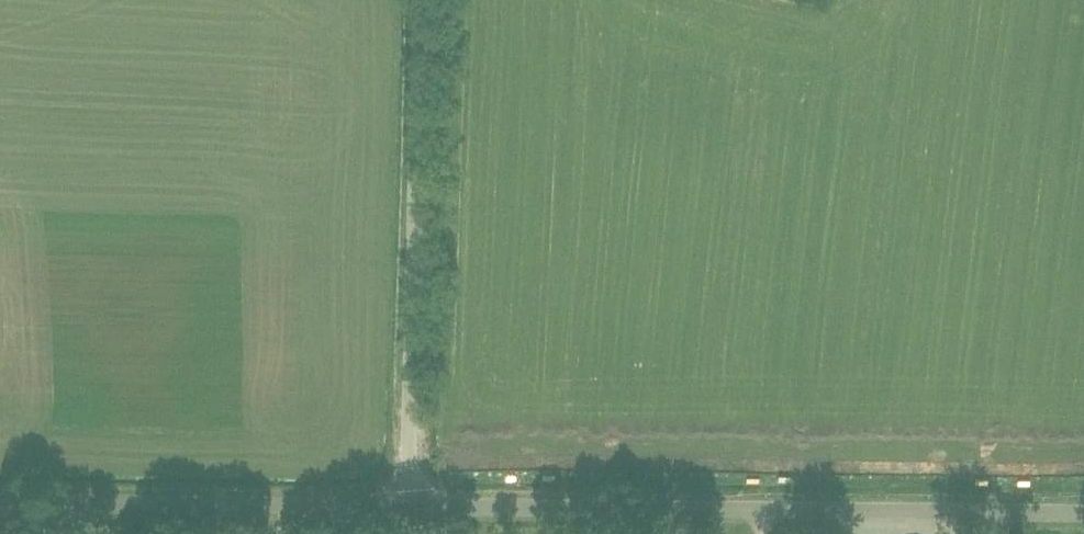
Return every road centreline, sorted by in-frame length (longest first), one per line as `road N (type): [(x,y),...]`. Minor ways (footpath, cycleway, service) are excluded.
road 1 (unclassified): [(1083,513),(404,510)]
road 2 (unclassified): [(404,510),(413,0)]
road 3 (unclassified): [(404,510),(0,507)]

